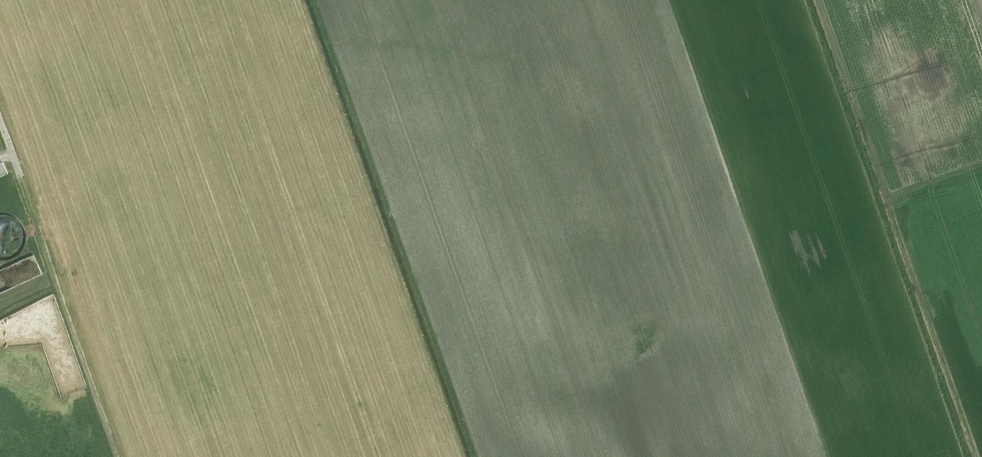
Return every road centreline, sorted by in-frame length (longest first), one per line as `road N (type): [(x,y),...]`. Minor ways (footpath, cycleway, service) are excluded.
road 1 (track): [(662,0),(820,456)]
road 2 (track): [(0,126),(116,456)]

